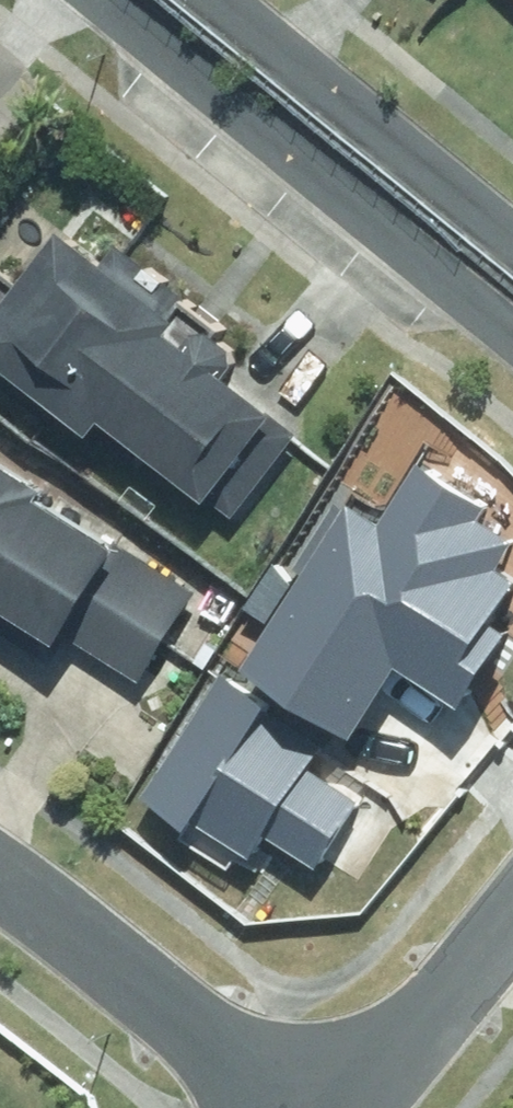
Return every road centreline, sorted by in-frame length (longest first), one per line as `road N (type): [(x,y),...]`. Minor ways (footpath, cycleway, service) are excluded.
road 1 (residential): [(512,338),(101,0)]
road 2 (residential): [(223,0),(512,236)]
road 3 (residential): [(289,1107),(0,877)]
road 4 (residential): [(354,1107),(512,904)]

